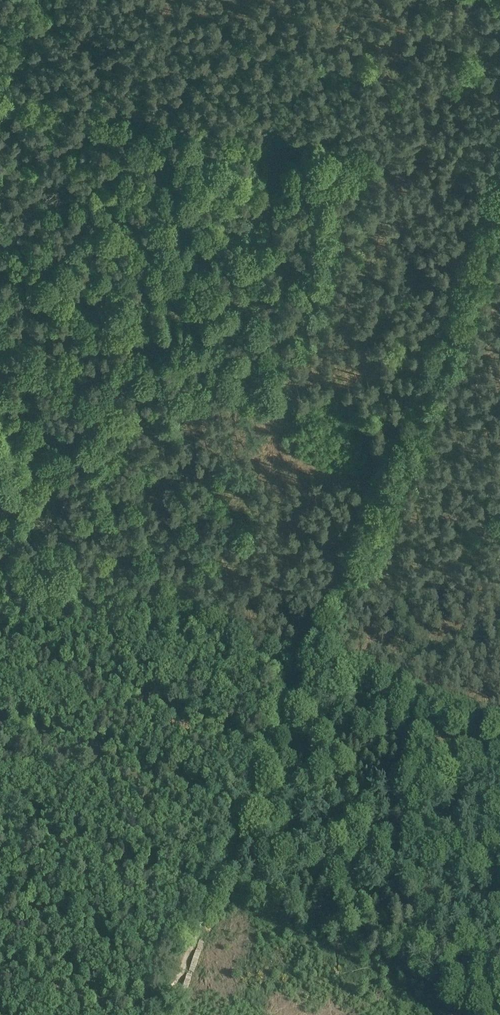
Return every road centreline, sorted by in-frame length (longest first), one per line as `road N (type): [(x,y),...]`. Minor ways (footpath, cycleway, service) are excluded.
road 1 (track): [(499,160),(303,689)]
road 2 (track): [(303,689),(169,1014)]
road 3 (track): [(303,689),(0,569)]
road 4 (track): [(499,765),(303,689)]

